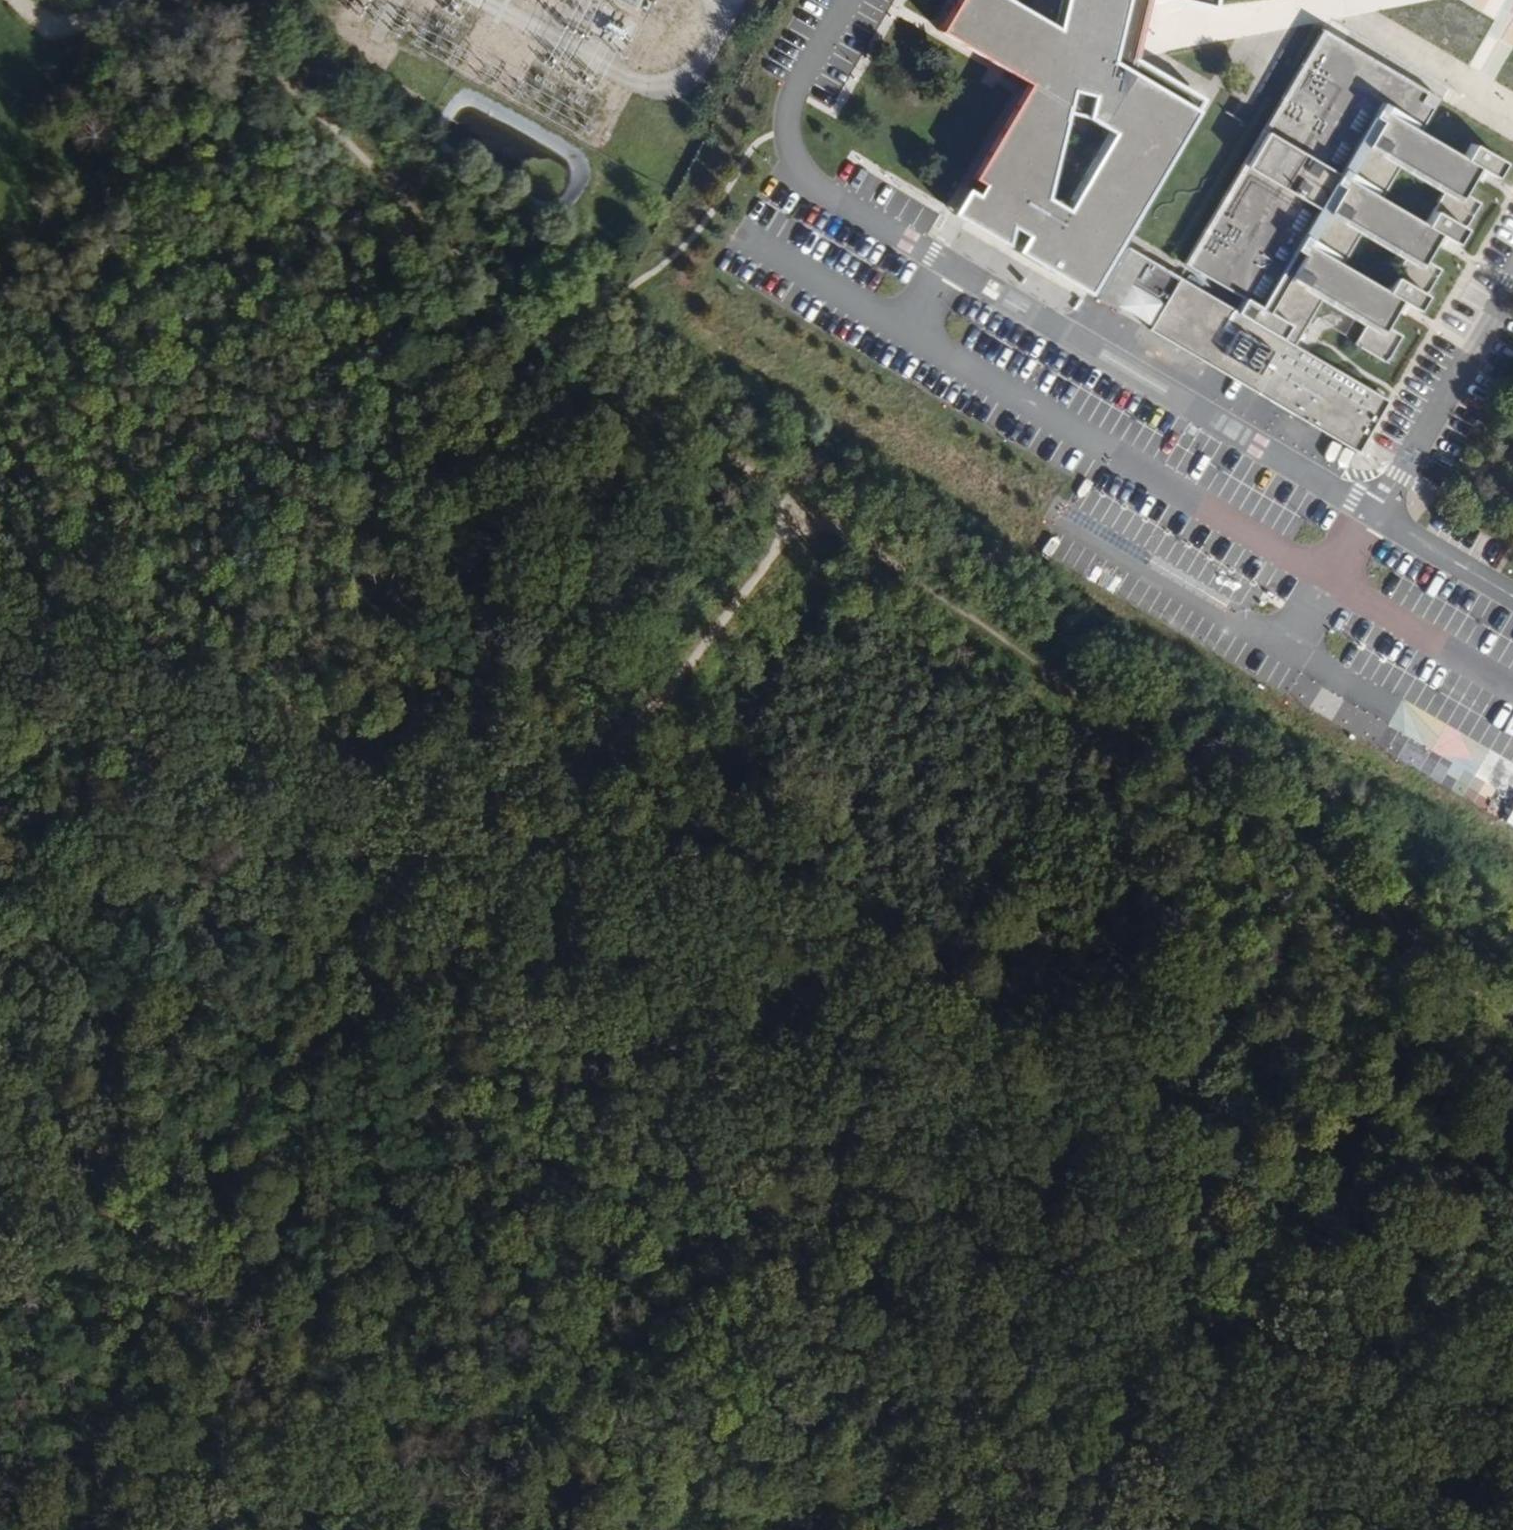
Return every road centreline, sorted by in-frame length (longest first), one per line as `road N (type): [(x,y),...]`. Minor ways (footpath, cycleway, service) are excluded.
road 1 (track): [(277,77),(457,246),(643,398),(1146,749)]
road 2 (track): [(807,516),(640,730),(578,766),(514,786),(445,794),(391,782),(159,689),(0,606)]

